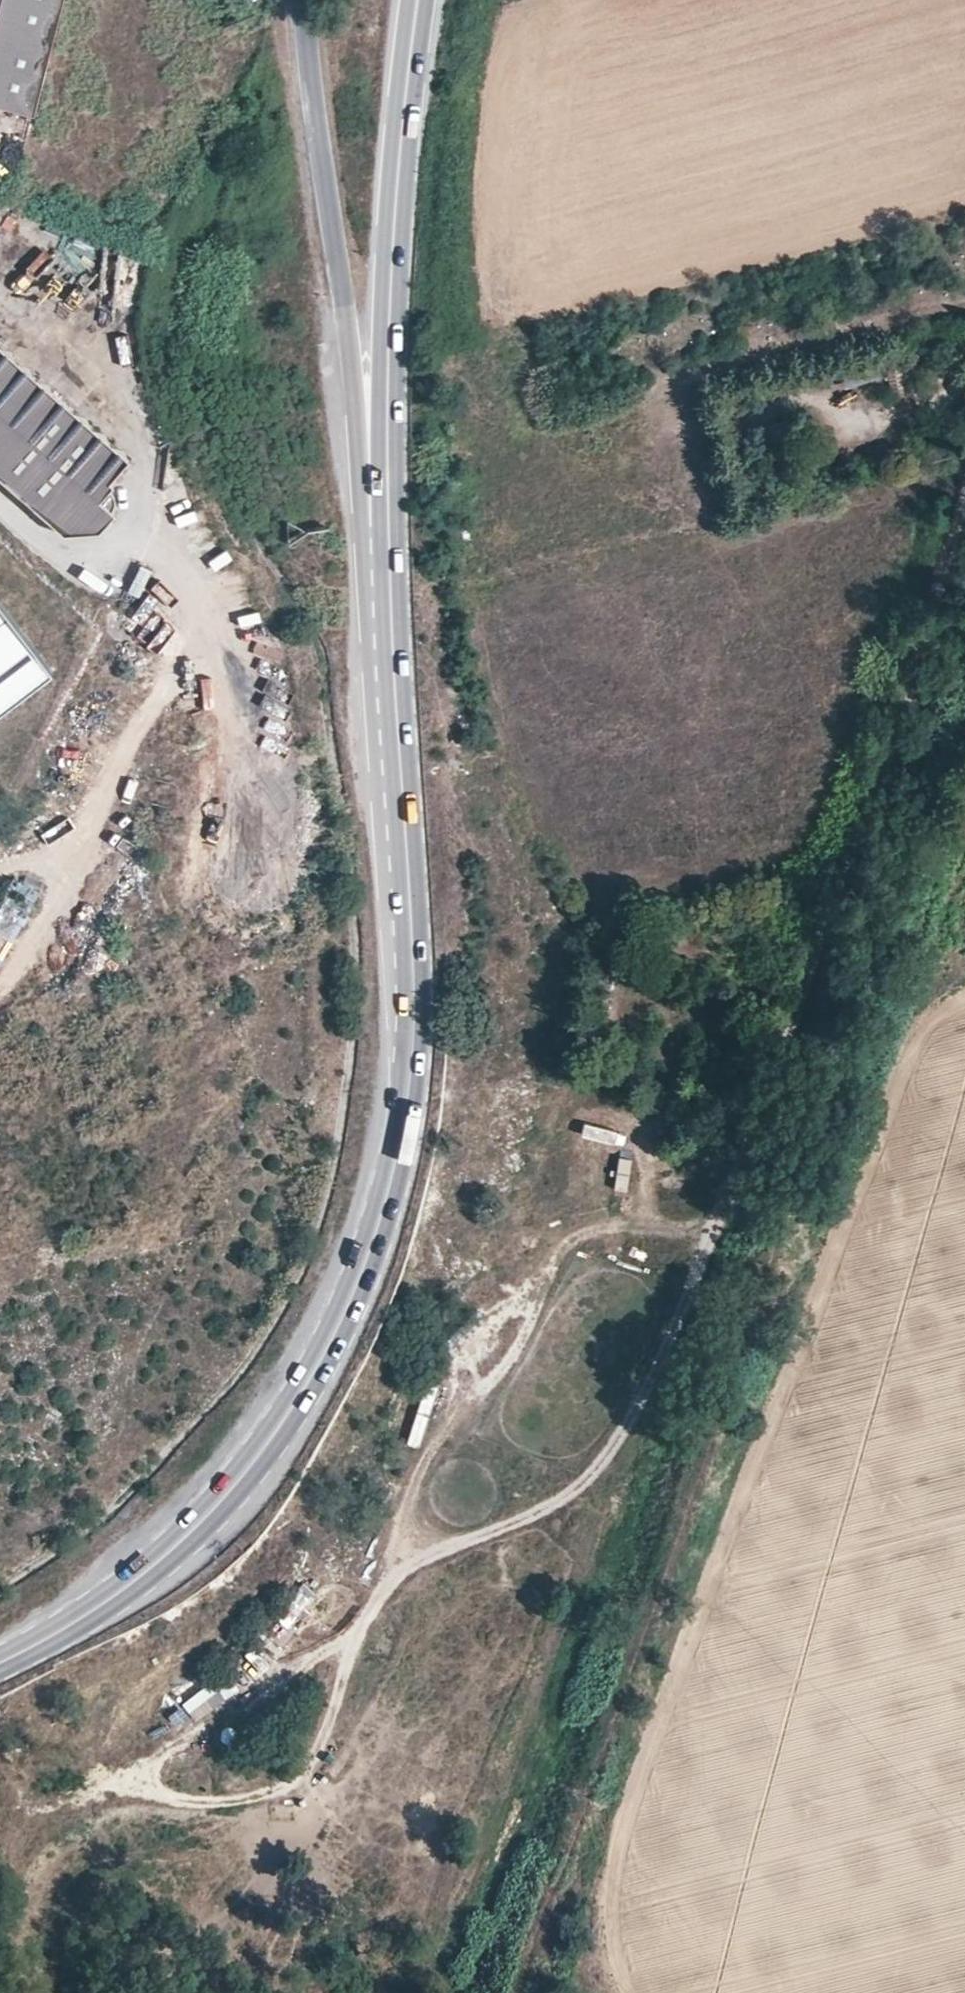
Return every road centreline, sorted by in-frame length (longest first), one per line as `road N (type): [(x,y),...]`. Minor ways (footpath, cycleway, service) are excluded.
road 1 (primary): [(0,1664),(143,1578),(212,1511),(277,1435),(340,1325),(375,1235),(410,1089),(391,561)]
road 2 (primary): [(312,0),(316,108),(364,532),(391,561)]
road 3 (primary): [(391,561),(388,364),(420,0)]

